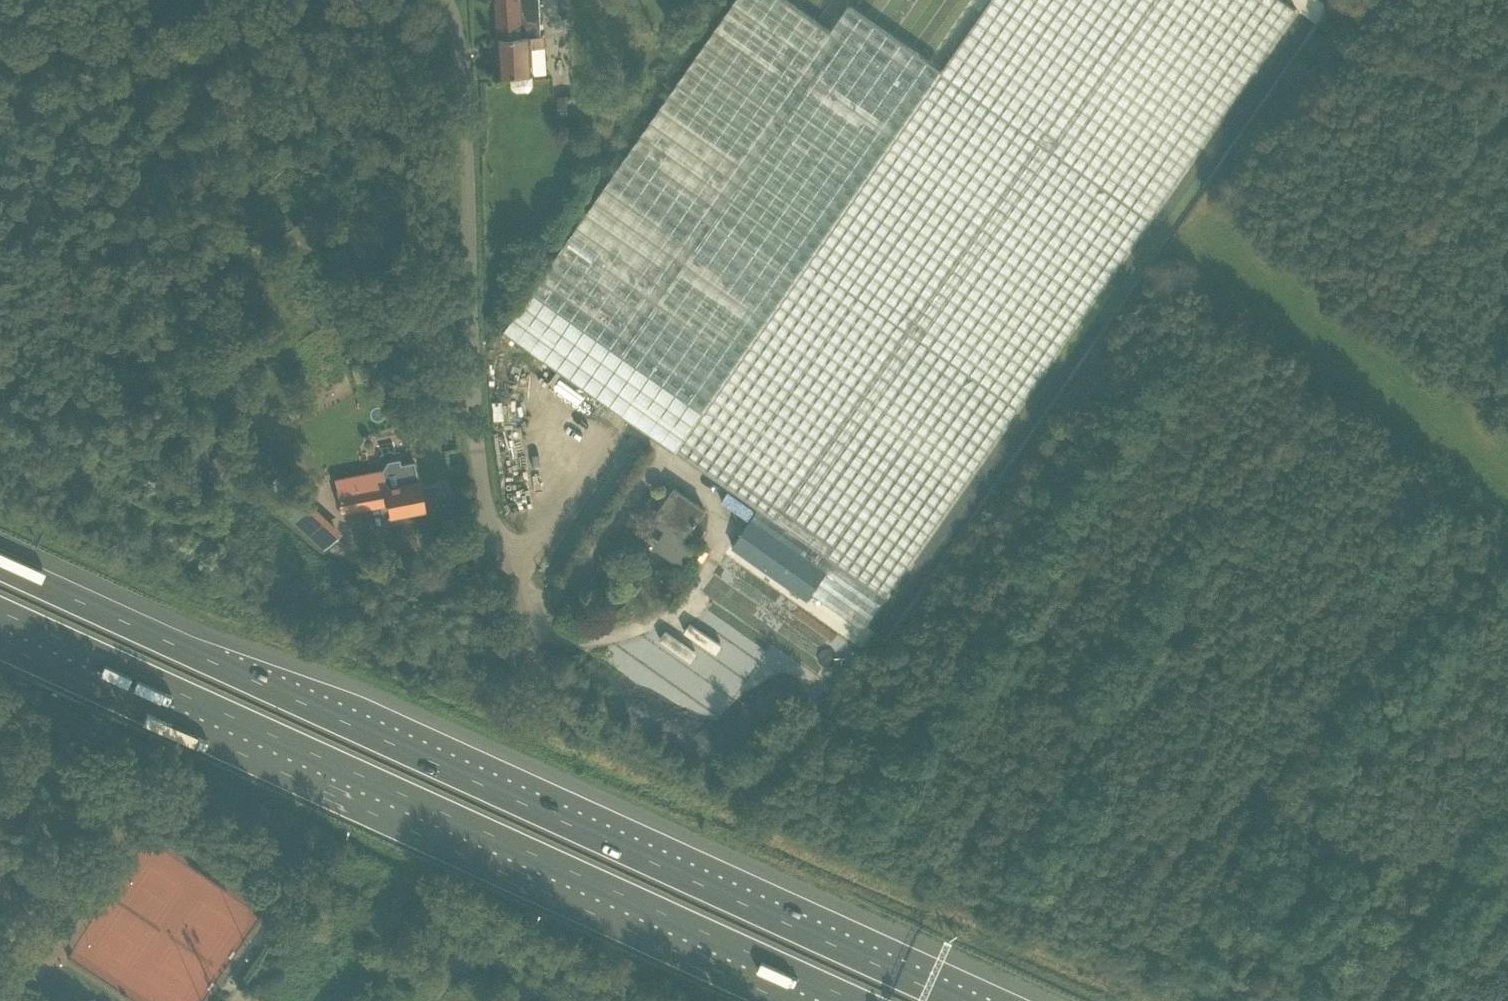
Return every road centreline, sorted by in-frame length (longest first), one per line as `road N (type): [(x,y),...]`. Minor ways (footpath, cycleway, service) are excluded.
road 1 (motorway): [(959,1000),(0,564)]
road 2 (motorway): [(0,610),(856,1000)]
road 3 (unclassified): [(545,639),(502,554),(482,434),(462,85),(448,0)]

